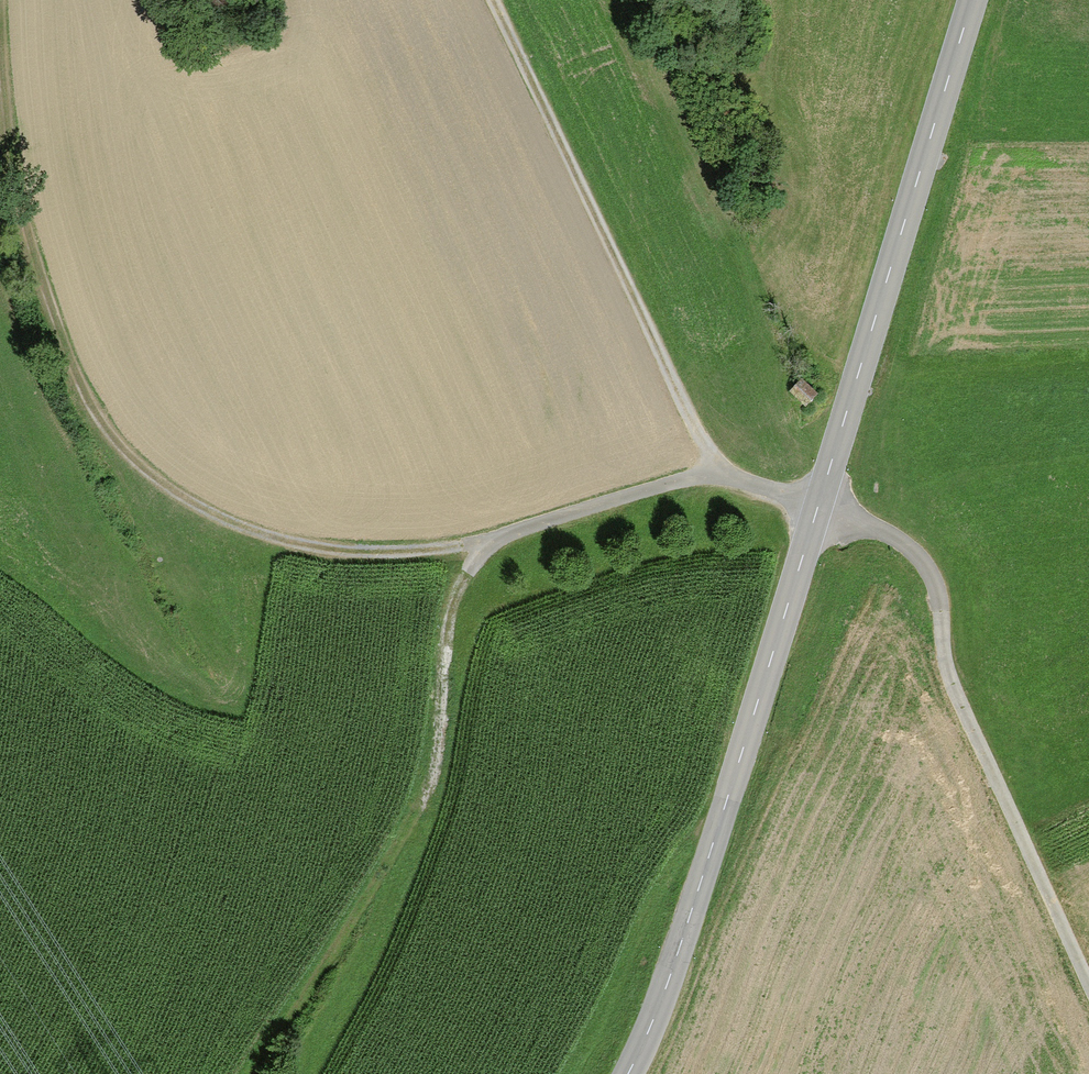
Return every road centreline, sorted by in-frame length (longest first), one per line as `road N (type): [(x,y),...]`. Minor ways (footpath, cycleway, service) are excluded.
road 1 (tertiary): [(623,1073),(693,900),(969,0)]
road 2 (track): [(0,99),(10,181),(32,261),(87,398),(117,443),(159,481),(223,521),(349,551),(422,549),(553,520),(716,463)]
road 3 (track): [(489,0),(716,463),(816,506)]
road 4 (track): [(250,1073),(424,800),(436,755),(446,626),(463,579),(492,536)]
road 5 (track): [(1088,990),(952,694),(938,643),(935,579),(896,539),(816,506)]
road 6 (track): [(23,628),(183,691),(290,708),(333,700),(446,626)]

